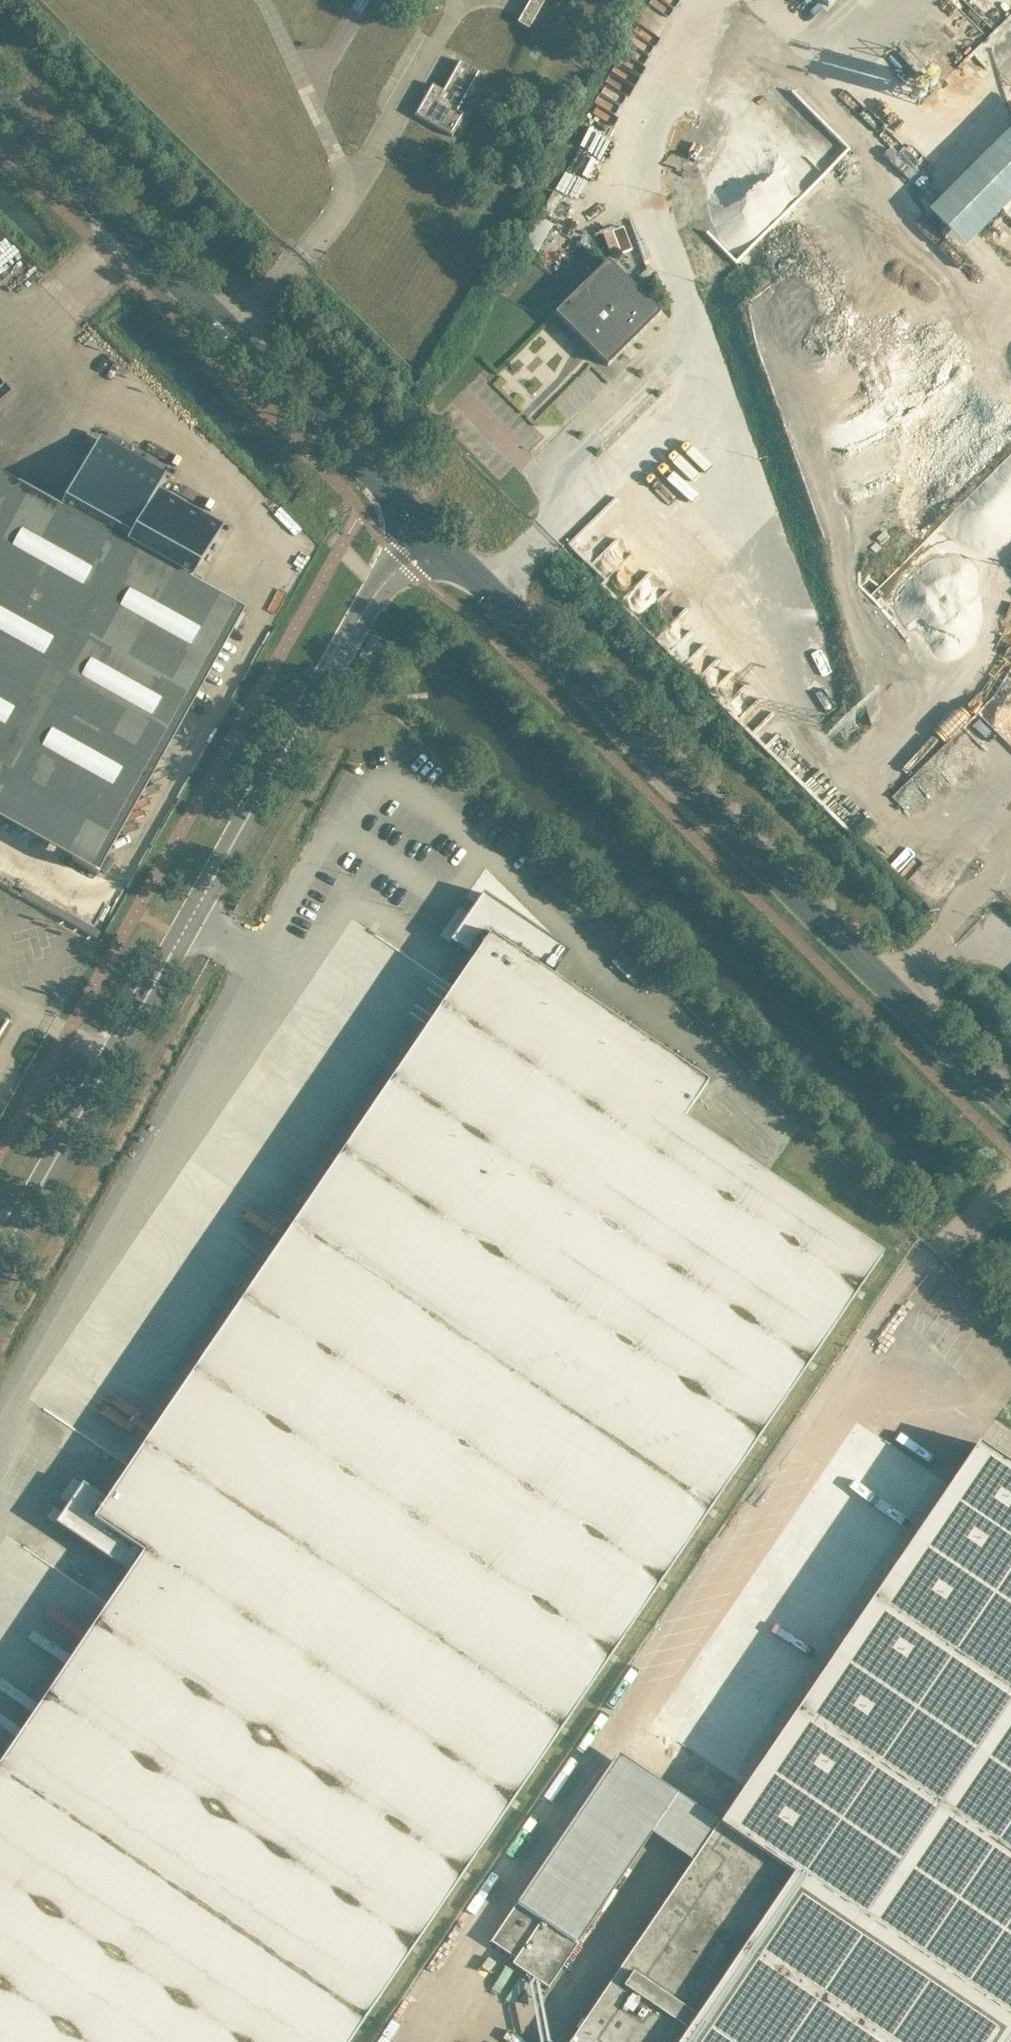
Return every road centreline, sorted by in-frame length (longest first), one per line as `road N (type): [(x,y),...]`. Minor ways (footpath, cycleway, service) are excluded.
road 1 (unclassified): [(0,1258),(414,518)]
road 2 (tertiary): [(1010,1113),(414,518)]
road 3 (tertiary): [(414,518),(0,106)]

